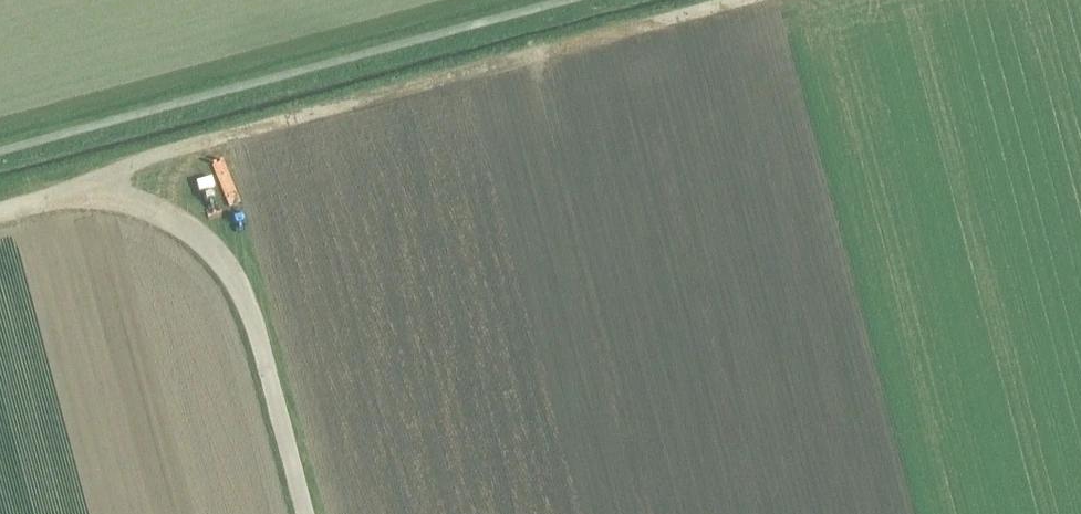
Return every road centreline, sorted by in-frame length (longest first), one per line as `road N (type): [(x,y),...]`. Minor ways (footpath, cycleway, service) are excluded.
road 1 (track): [(0,217),(82,196),(145,158),(737,0)]
road 2 (track): [(82,196),(145,205),(233,268),(265,348),(309,513)]

